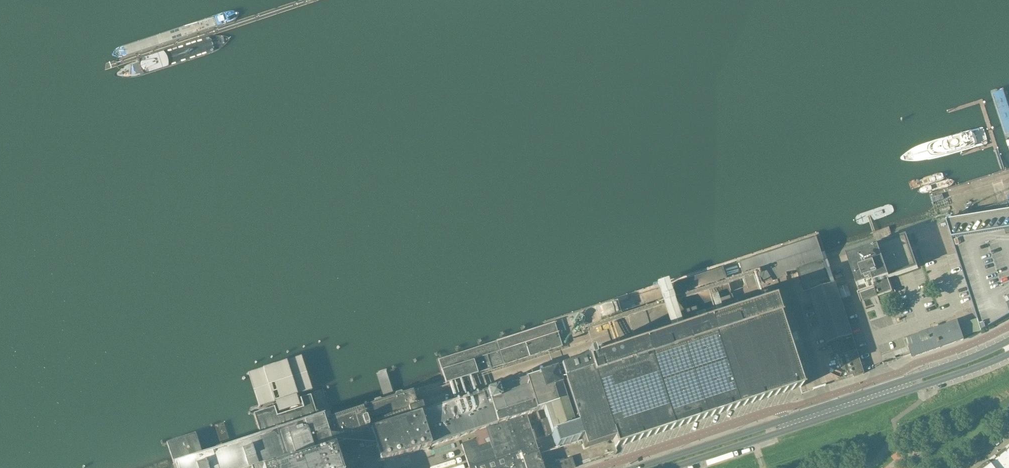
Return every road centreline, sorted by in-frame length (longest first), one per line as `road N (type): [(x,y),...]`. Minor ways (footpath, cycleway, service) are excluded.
road 1 (secondary): [(1008,341),(640,467)]
road 2 (secondary): [(672,467),(1008,354)]

